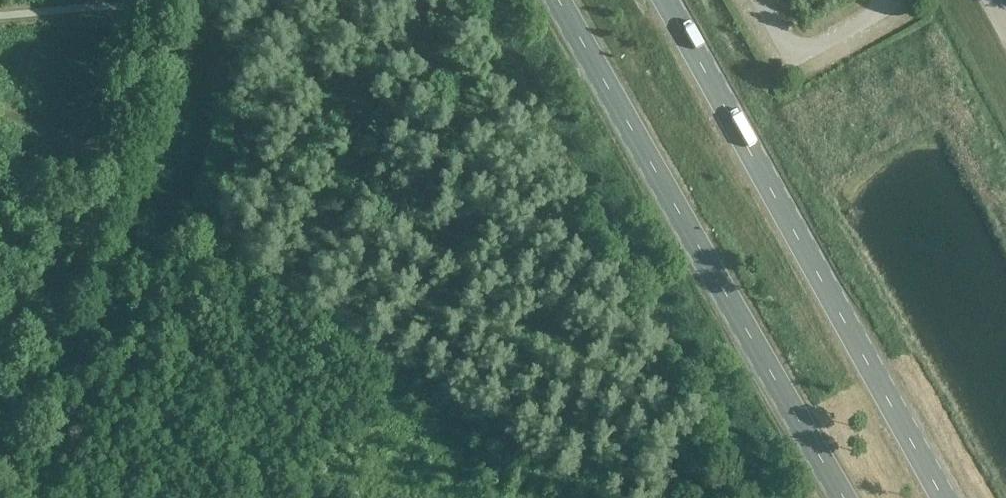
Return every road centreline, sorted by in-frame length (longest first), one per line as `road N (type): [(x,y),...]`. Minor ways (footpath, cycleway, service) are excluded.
road 1 (primary): [(550,0),(844,497)]
road 2 (primary): [(939,497),(664,0)]

